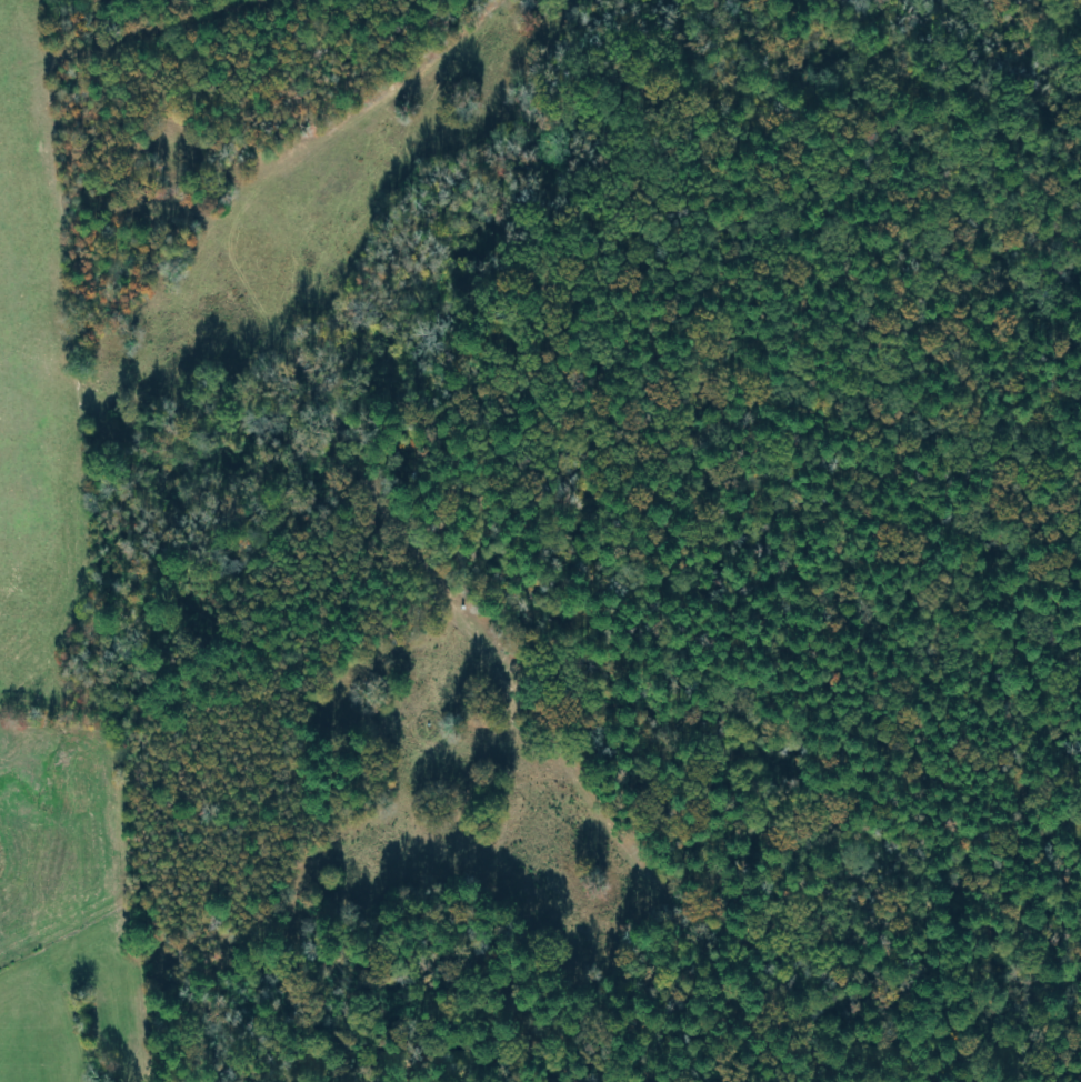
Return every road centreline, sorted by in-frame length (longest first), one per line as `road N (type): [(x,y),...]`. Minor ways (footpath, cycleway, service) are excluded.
road 1 (residential): [(497,0),(428,82),(340,119)]

